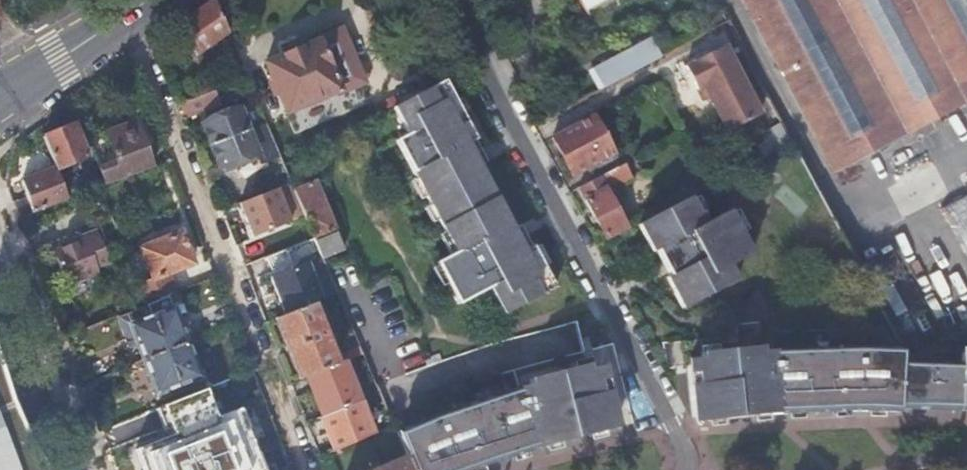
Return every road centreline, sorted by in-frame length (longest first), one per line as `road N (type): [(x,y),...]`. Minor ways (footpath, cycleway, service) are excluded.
road 1 (residential): [(444,0),(692,469)]
road 2 (residential): [(305,469),(127,18)]
road 3 (residential): [(81,469),(0,270)]
road 4 (tertiary): [(0,96),(127,18)]

